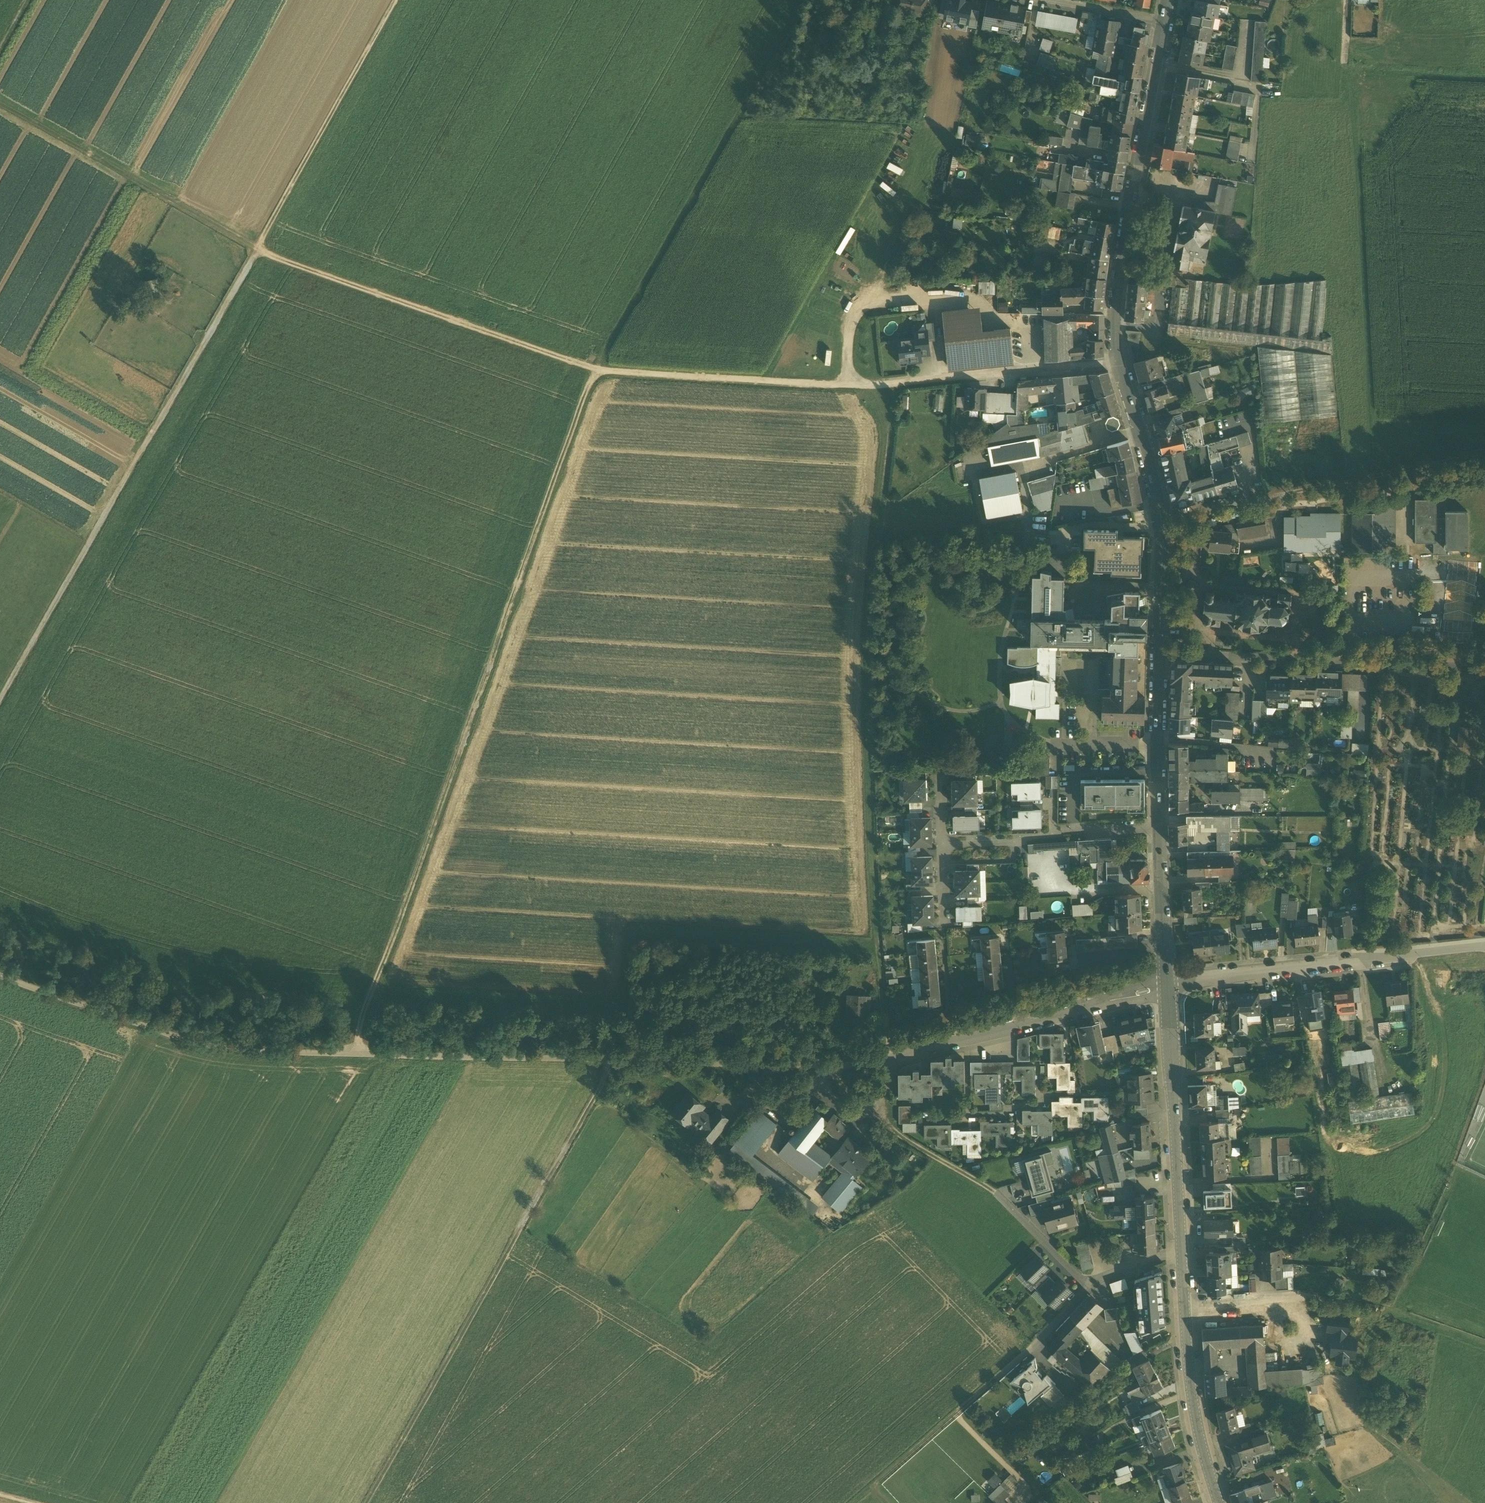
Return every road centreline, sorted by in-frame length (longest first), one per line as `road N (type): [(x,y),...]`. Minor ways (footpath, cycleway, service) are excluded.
road 1 (track): [(355,1053),(521,572),(600,369),(800,0)]
road 2 (track): [(0,975),(218,1048),(839,1067),(895,1057)]
road 3 (track): [(892,1046),(872,634),(893,383)]
road 4 (track): [(254,250),(600,369),(893,383)]
road 5 (tertiary): [(1166,987),(1189,1362),(1220,1502)]
road 6 (track): [(0,690),(254,250)]
road 7 (track): [(364,1502),(616,1062)]
road 8 (tertiary): [(1165,21),(1117,294),(1118,361)]
road 9 (residential): [(1160,651),(1460,665)]
road 10 (track): [(254,250),(397,0)]
road 11 (residential): [(895,1057),(1166,987)]
road 12 (residential): [(1166,987),(1404,954)]
road 13 (track): [(1257,507),(1484,463)]
road 14 (residential): [(893,383),(1118,361)]
road 15 (tertiary): [(1160,651),(1160,827)]
road 16 (tertiary): [(1118,361),(1163,528)]
road 17 (tertiary): [(1160,827),(1166,987)]
road 18 (track): [(997,1193),(867,1119)]
road 19 (tertiary): [(1163,528),(1160,651)]

